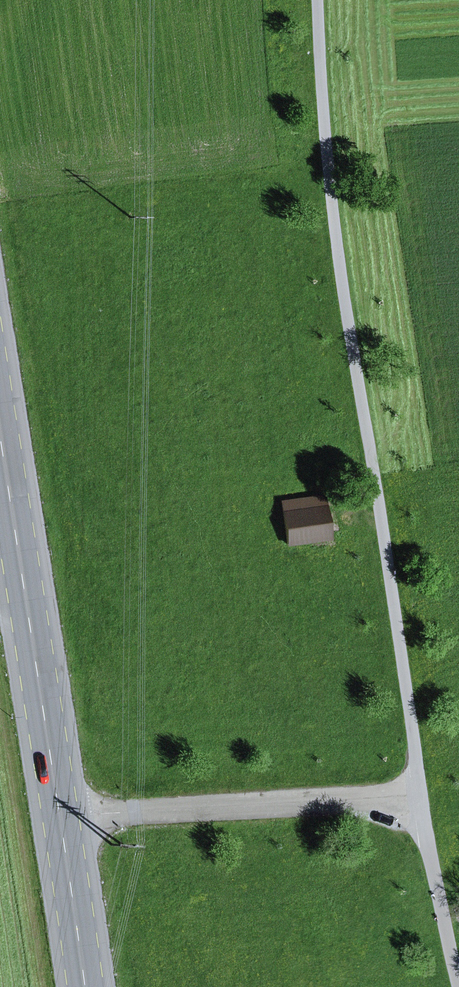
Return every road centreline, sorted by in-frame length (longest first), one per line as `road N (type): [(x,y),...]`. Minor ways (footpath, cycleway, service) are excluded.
road 1 (track): [(417,792),(323,156),(315,0)]
road 2 (primary): [(81,986),(0,437)]

